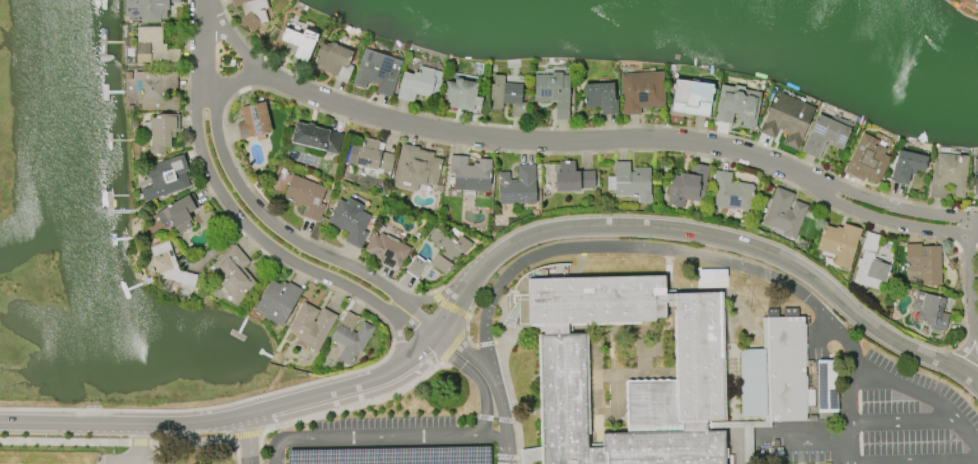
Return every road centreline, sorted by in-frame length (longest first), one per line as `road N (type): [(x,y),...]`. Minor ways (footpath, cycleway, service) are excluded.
road 1 (tertiary): [(977,383),(888,338),(818,280),(766,251),(696,232),(593,225),(509,244),(480,268),(419,354),(371,381),(187,424),(0,422)]
road 2 (residential): [(265,75),(382,118),(449,132),(702,141),(818,181)]
road 3 (residential): [(203,57),(195,76),(198,135),(229,202),(277,251),(435,336)]
road 4 (residential): [(435,336),(362,272),(286,236),(243,192),(221,157),(203,57)]
road 5 (residential): [(818,181),(848,207),(919,225),(977,228)]
road 6 (residential): [(977,213),(922,209),(818,181)]
road 7 (residential): [(969,212),(977,345)]

